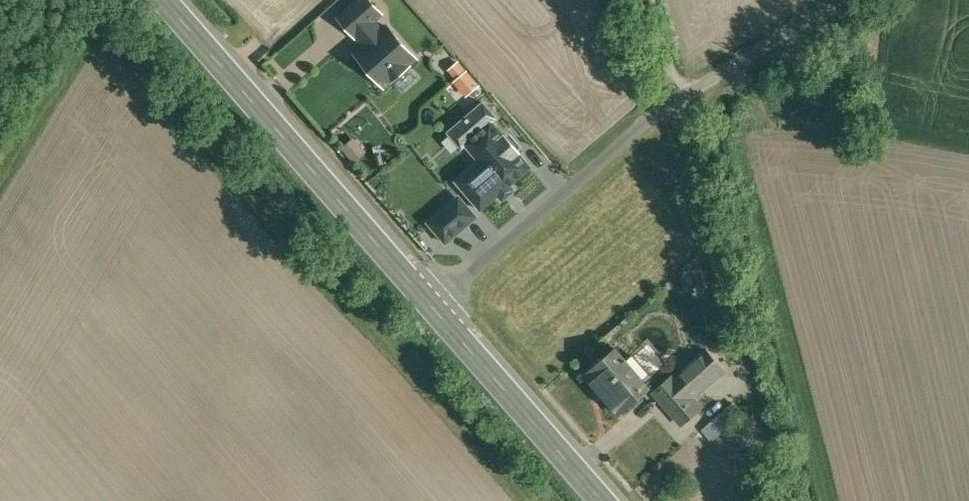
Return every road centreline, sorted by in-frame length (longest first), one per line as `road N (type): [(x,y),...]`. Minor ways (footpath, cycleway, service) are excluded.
road 1 (unclassified): [(679,100),(782,500)]
road 2 (secondary): [(431,306),(162,0)]
road 3 (unclassified): [(431,306),(679,100)]
road 4 (secondary): [(602,500),(431,306)]
road 5 (unclassified): [(679,100),(841,0)]

